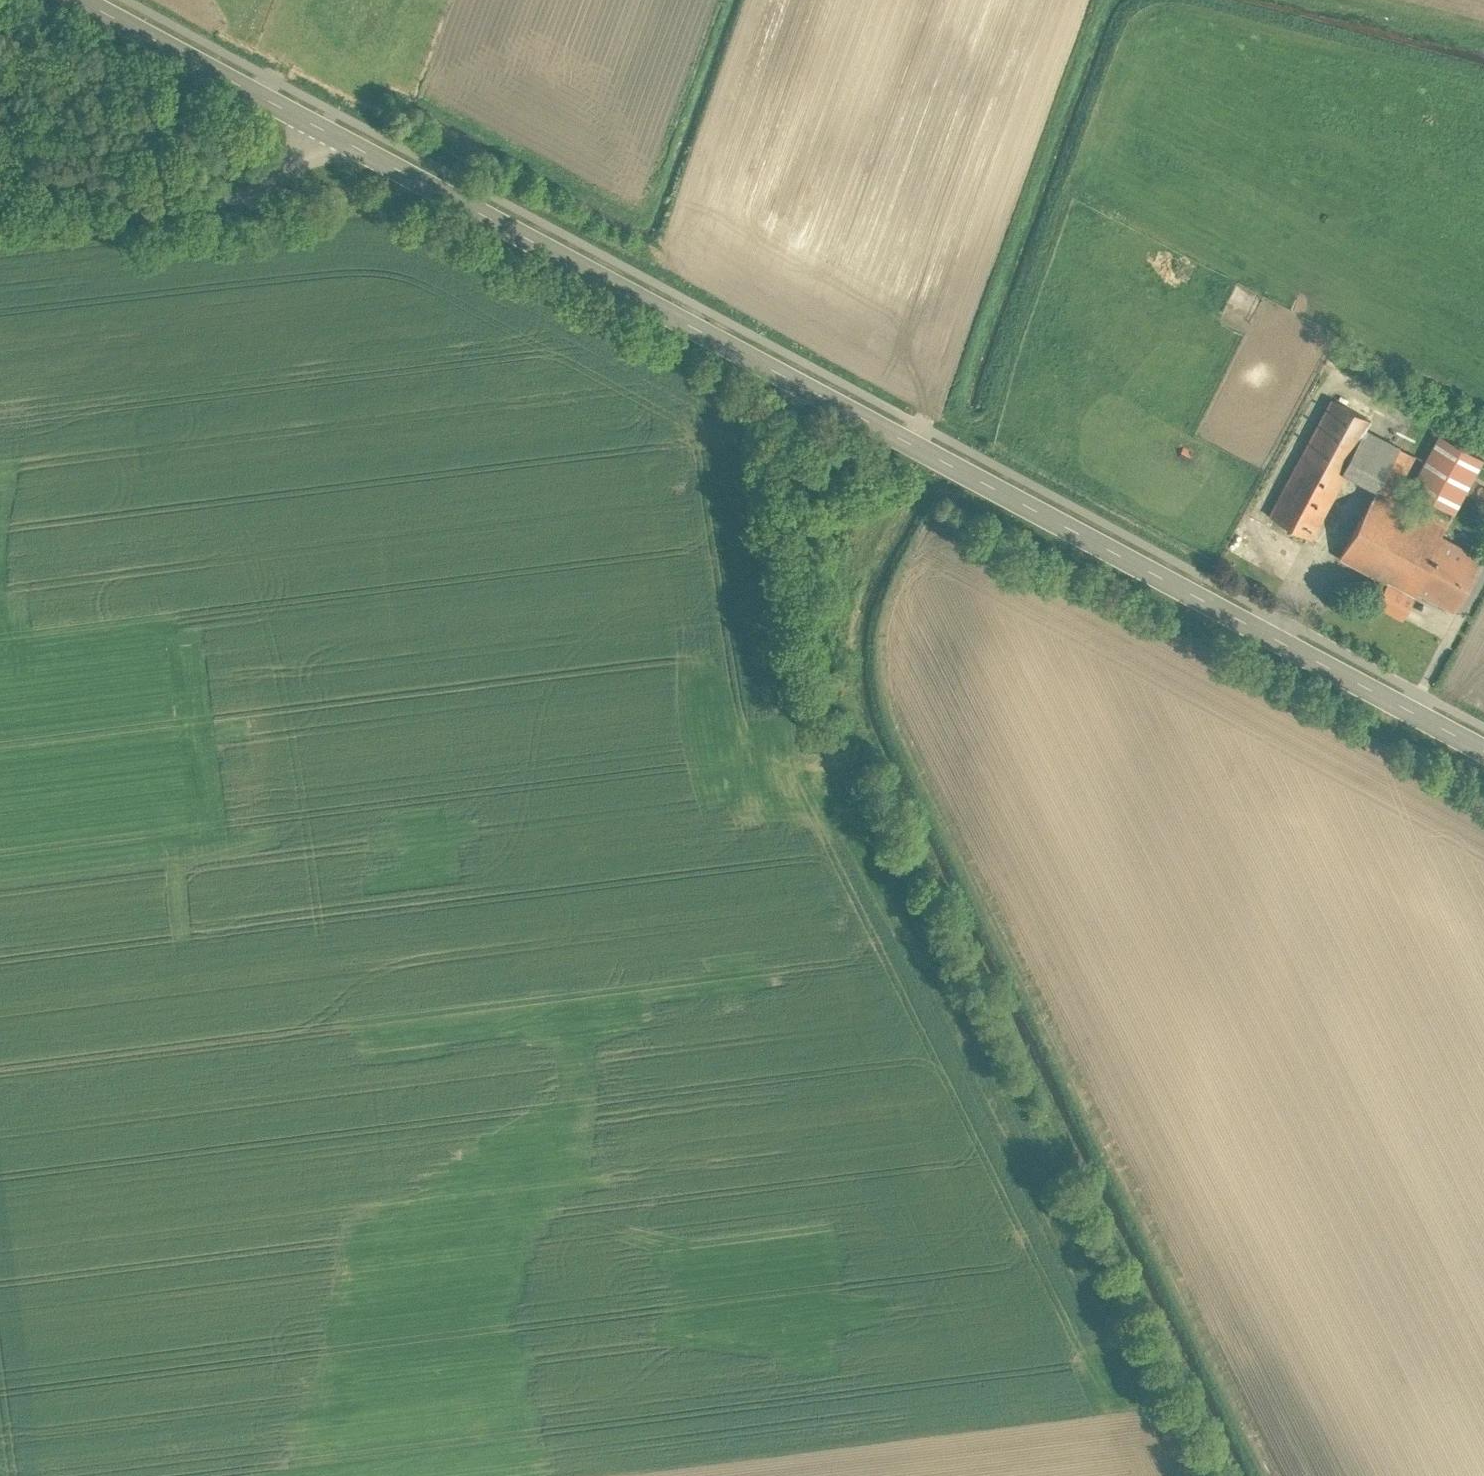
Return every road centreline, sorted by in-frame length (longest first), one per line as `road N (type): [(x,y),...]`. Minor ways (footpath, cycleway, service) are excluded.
road 1 (tertiary): [(1483,751),(335,134)]
road 2 (unclassified): [(0,211),(300,164),(335,134)]
road 3 (tertiary): [(335,134),(82,0)]

